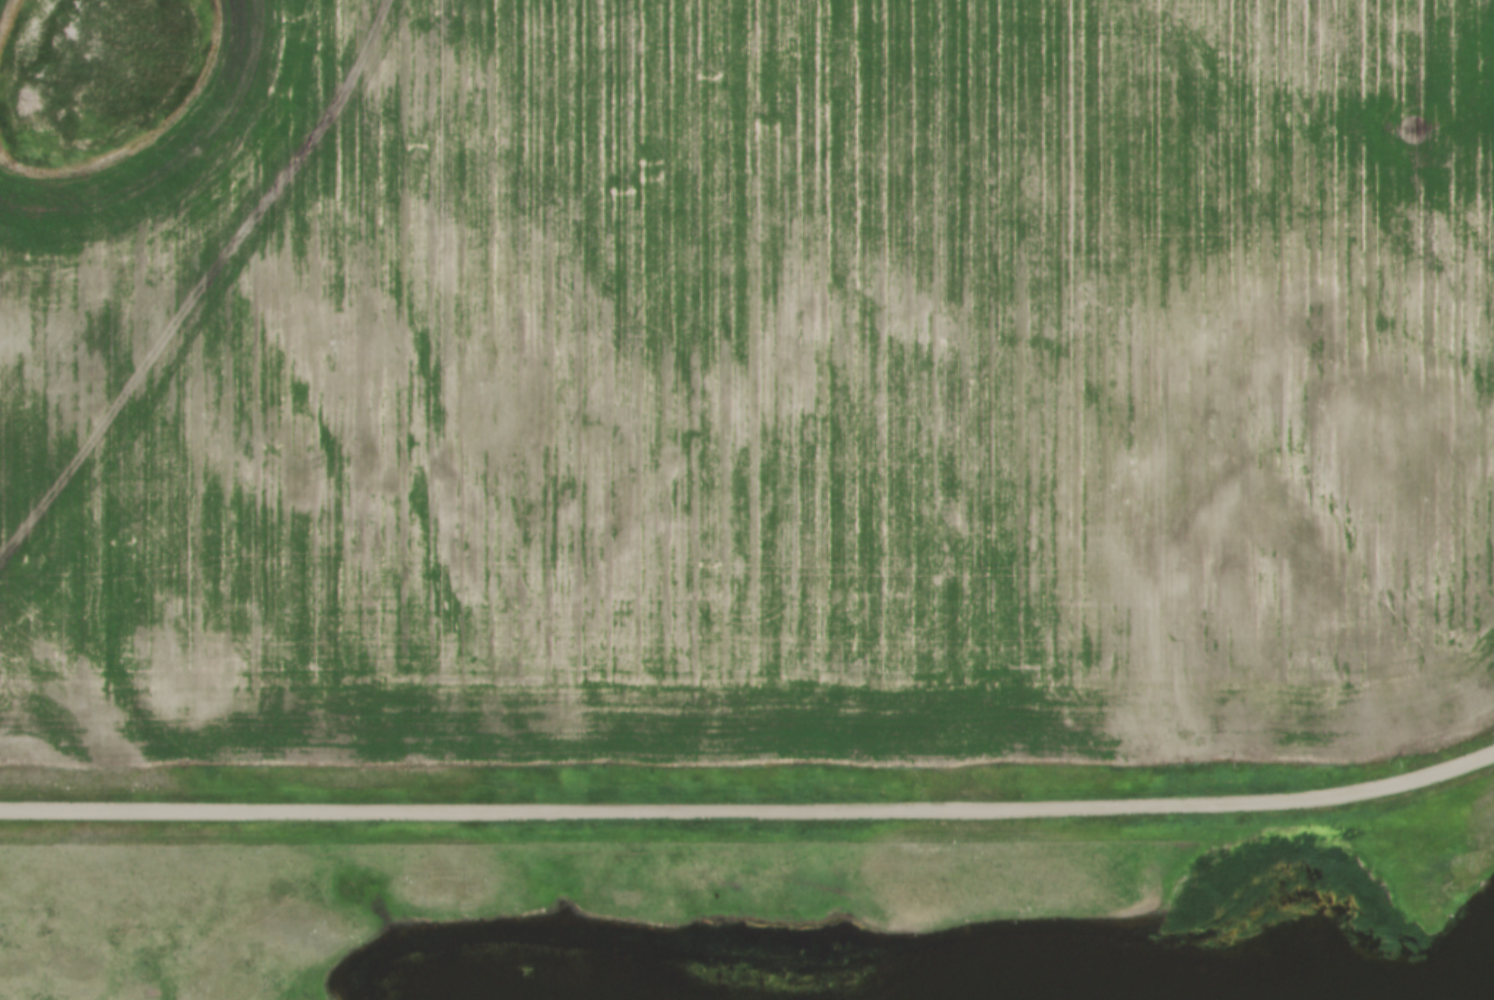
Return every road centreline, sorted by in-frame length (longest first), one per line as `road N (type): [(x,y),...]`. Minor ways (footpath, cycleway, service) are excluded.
road 1 (residential): [(1493,752),(1345,797),(1273,803),(0,812)]

